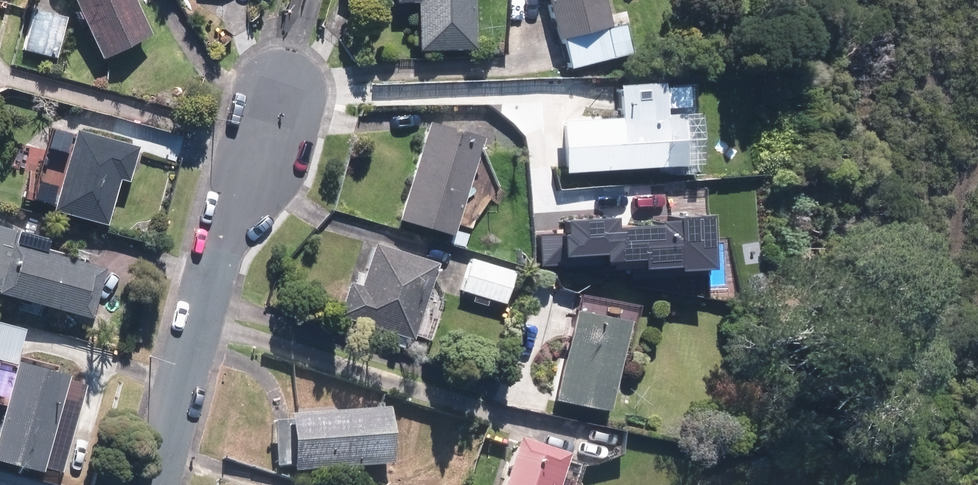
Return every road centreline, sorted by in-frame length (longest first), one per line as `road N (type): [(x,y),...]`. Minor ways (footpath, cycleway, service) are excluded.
road 1 (residential): [(155,484),(222,247),(260,173),(285,93)]

